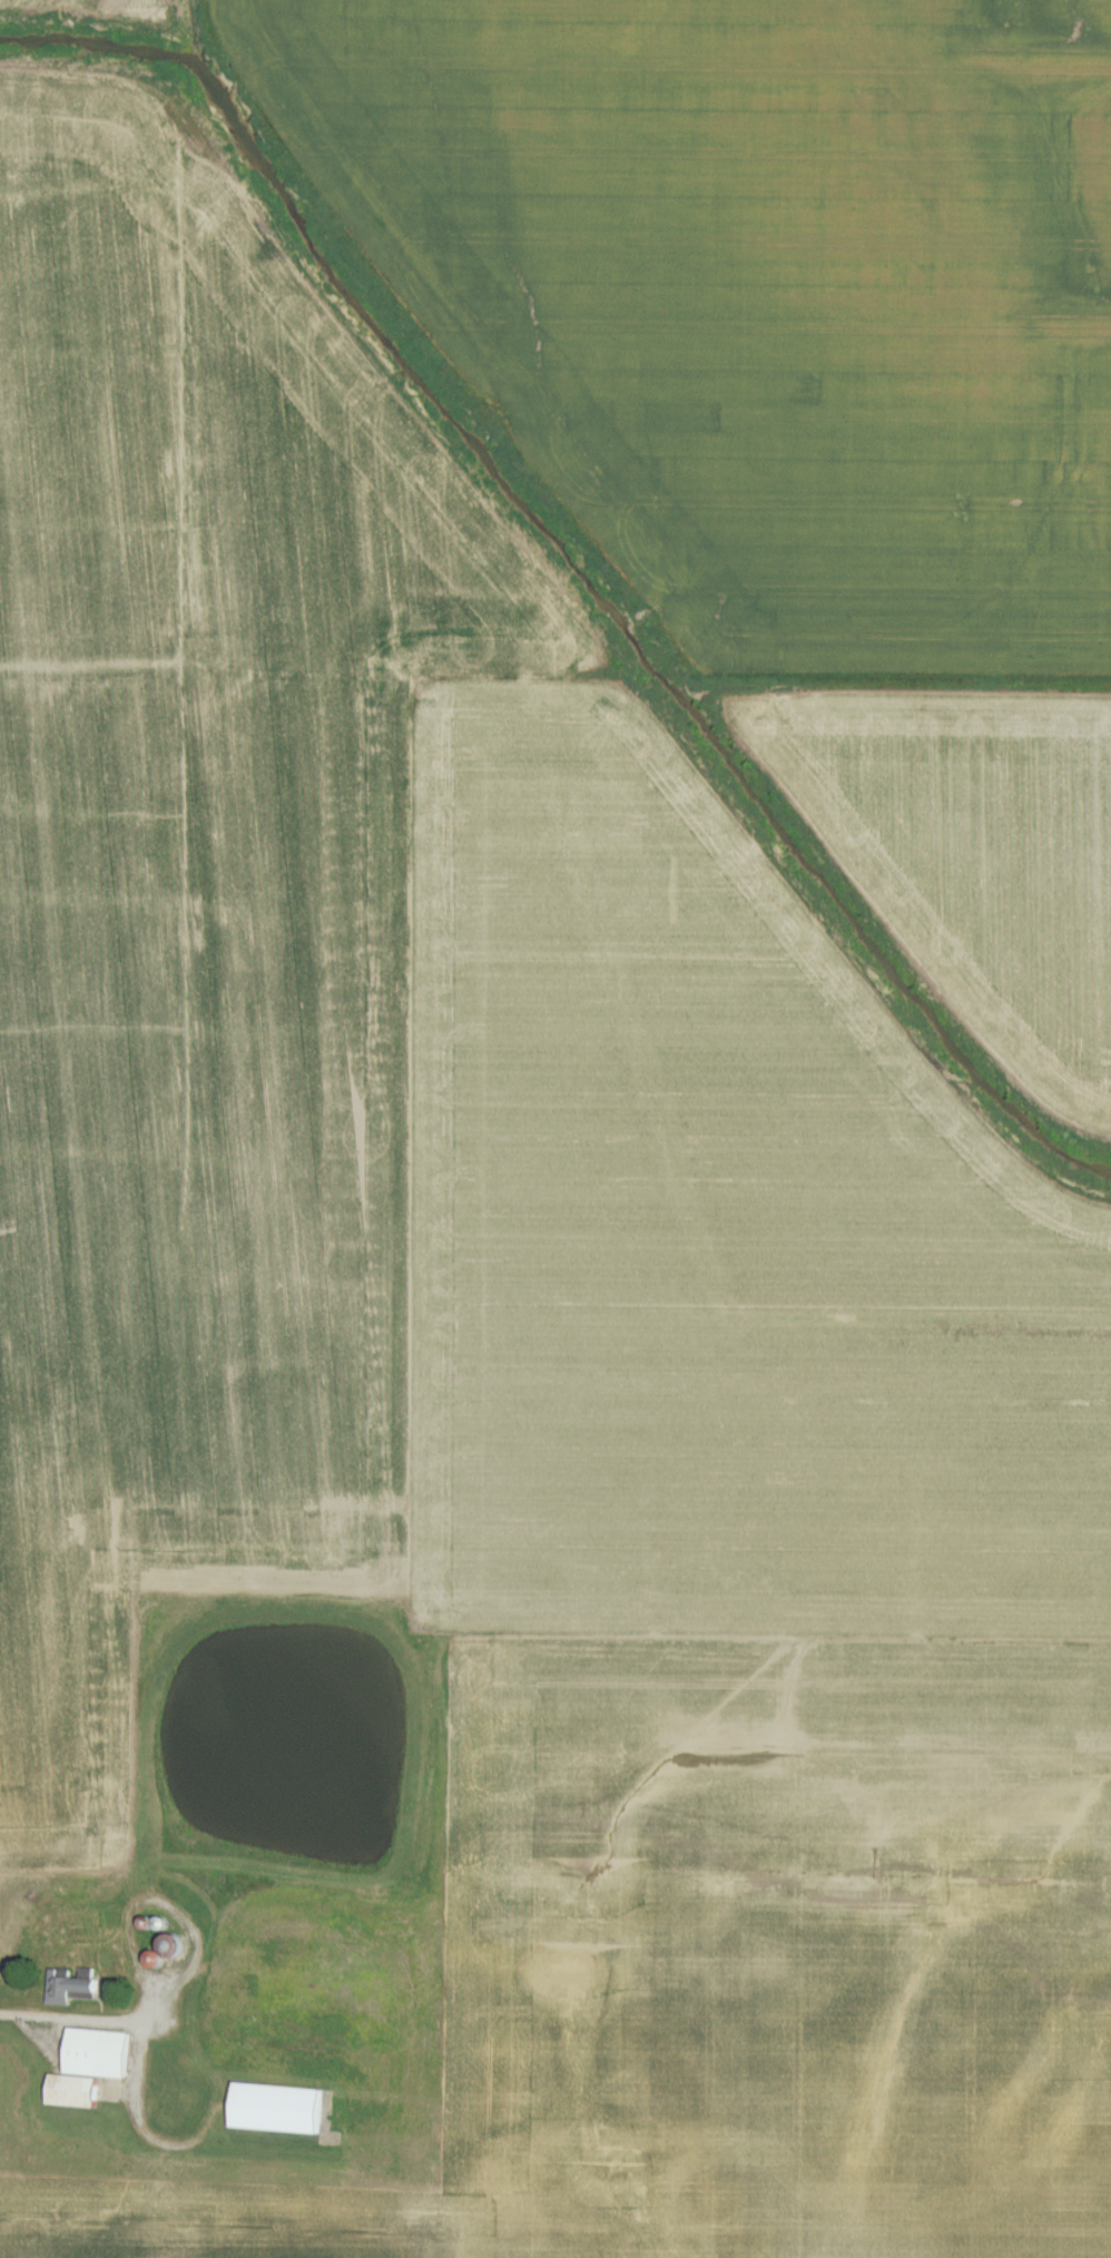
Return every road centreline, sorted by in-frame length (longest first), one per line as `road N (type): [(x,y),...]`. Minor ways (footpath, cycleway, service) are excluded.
road 1 (residential): [(0,2013),(153,2018),(203,1955),(198,1922),(186,1913)]

